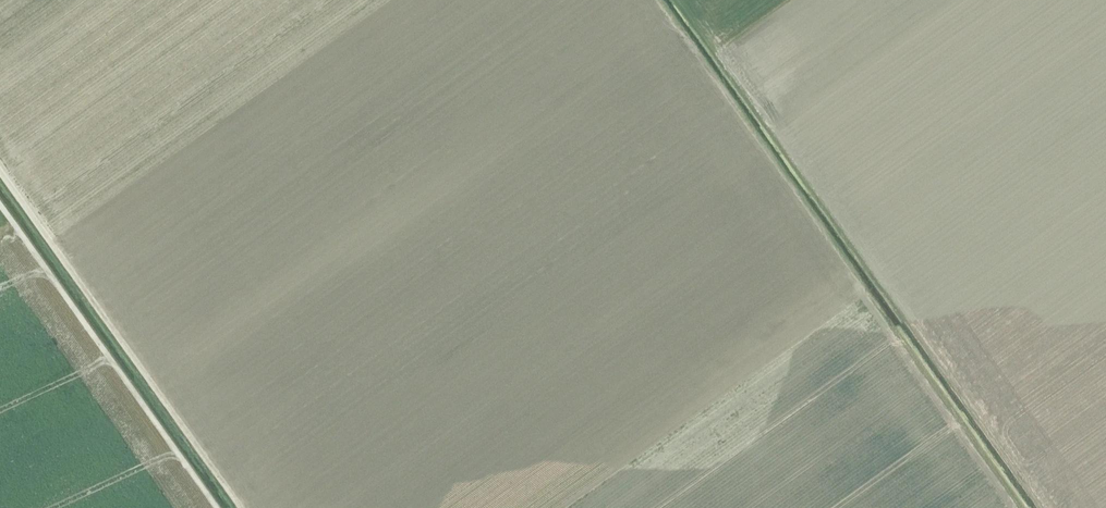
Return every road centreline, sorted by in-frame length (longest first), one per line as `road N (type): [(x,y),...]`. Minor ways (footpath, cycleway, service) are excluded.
road 1 (track): [(0,172),(241,507)]

